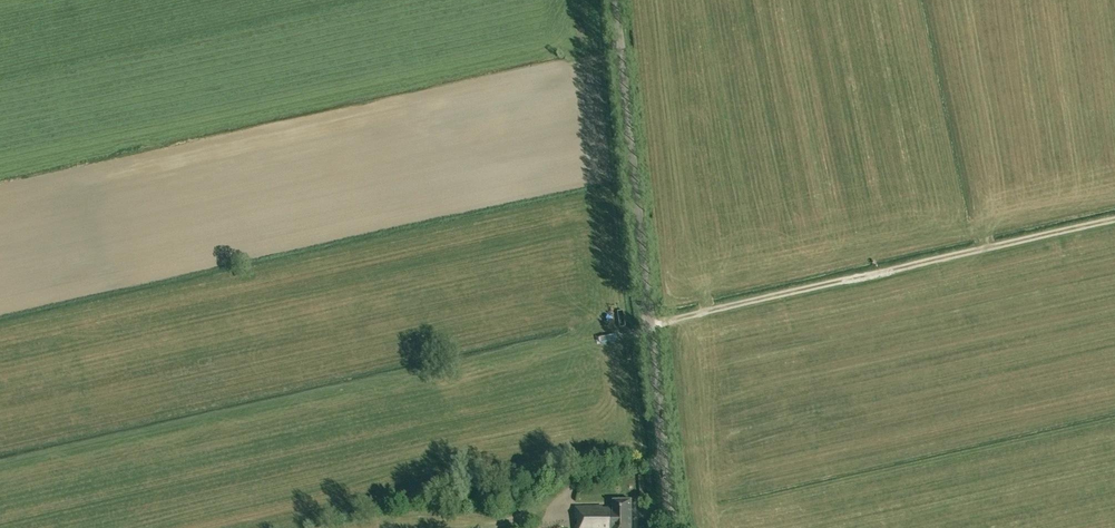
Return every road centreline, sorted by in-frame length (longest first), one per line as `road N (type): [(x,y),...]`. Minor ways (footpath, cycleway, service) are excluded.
road 1 (tertiary): [(675,527),(613,0)]

